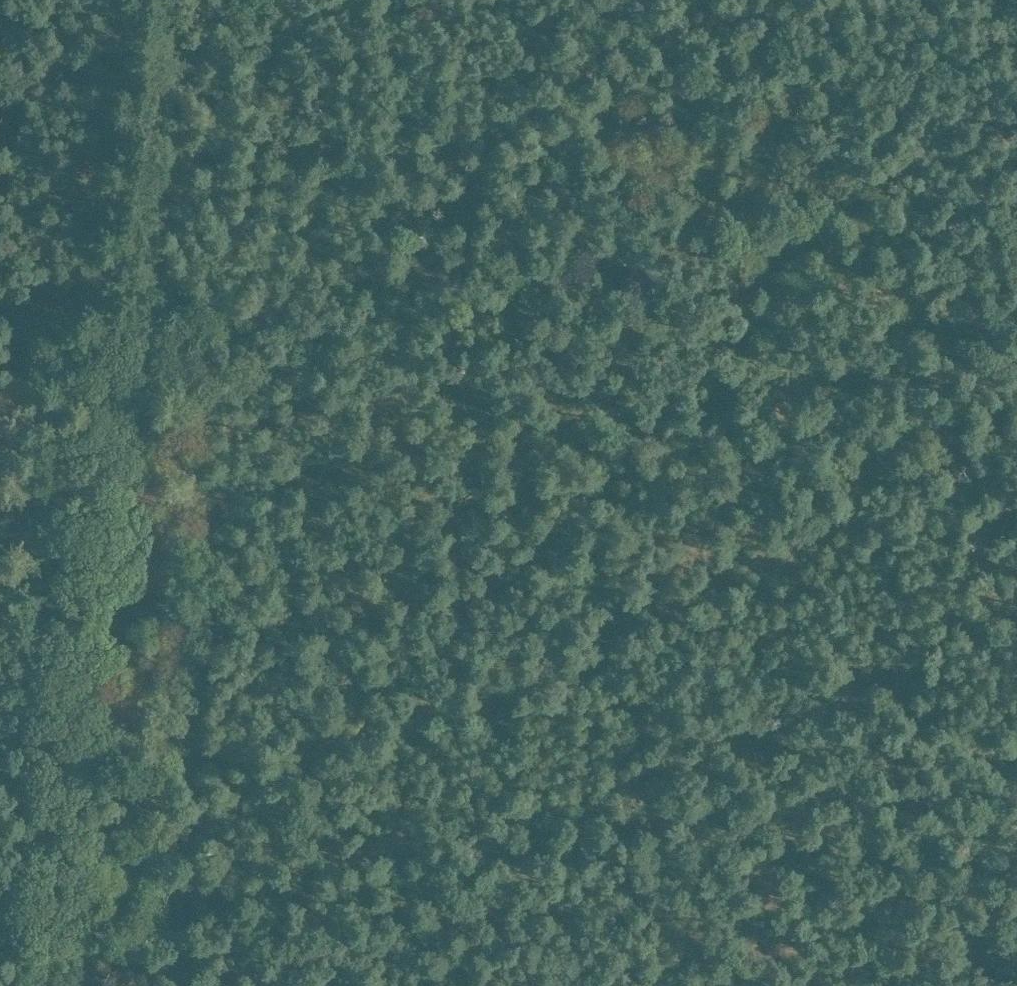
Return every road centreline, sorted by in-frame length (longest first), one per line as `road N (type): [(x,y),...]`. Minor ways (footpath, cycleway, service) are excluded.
road 1 (track): [(263,0),(175,985)]

